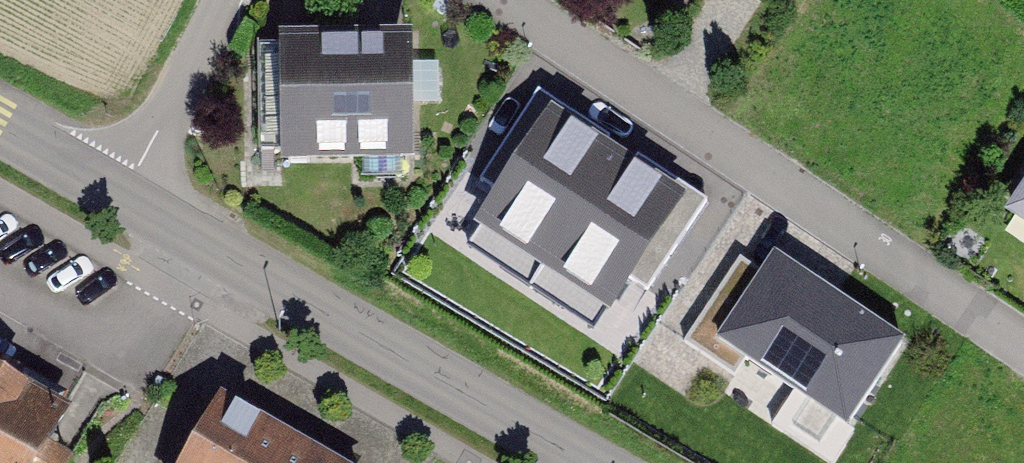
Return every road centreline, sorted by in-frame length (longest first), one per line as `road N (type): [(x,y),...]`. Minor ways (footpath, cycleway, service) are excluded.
road 1 (residential): [(1023,351),(505,0)]
road 2 (tertiary): [(577,462),(123,197)]
road 3 (residential): [(123,197),(227,0)]
road 4 (tertiary): [(123,197),(0,128)]

